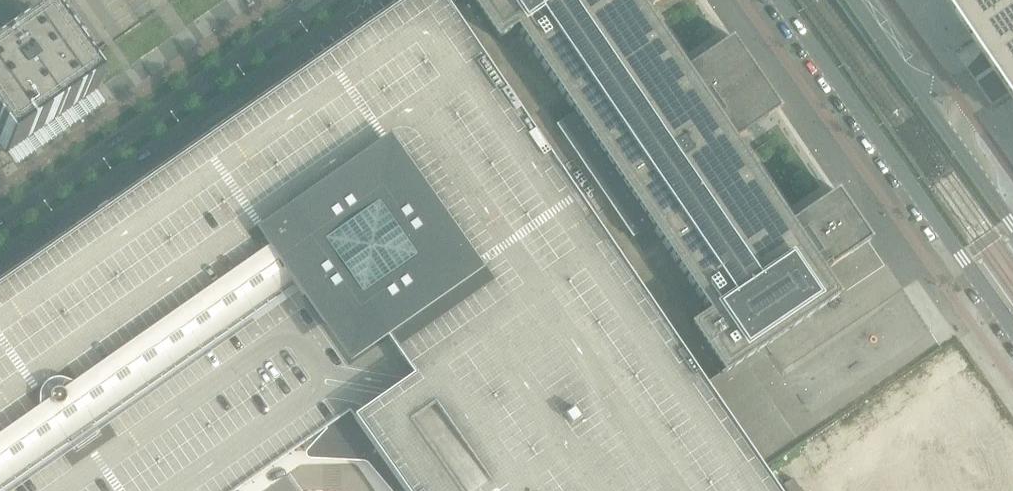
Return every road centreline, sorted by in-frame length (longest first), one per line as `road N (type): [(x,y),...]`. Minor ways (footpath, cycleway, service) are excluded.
road 1 (tertiary): [(0,250),(364,0)]
road 2 (tertiary): [(781,0),(1012,327)]
road 3 (tertiary): [(314,0),(0,219)]
road 4 (tertiary): [(1012,224),(856,0)]

